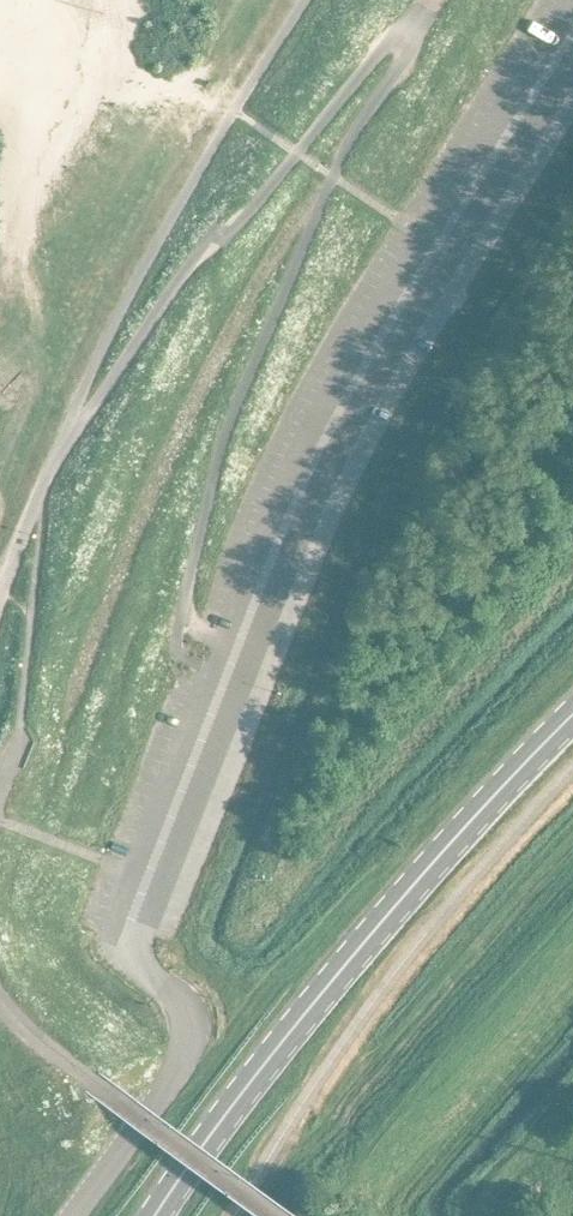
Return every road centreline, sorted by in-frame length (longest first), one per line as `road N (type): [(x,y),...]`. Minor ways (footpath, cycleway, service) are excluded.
road 1 (primary): [(175,1215),(256,1095),(447,868),(572,737)]

